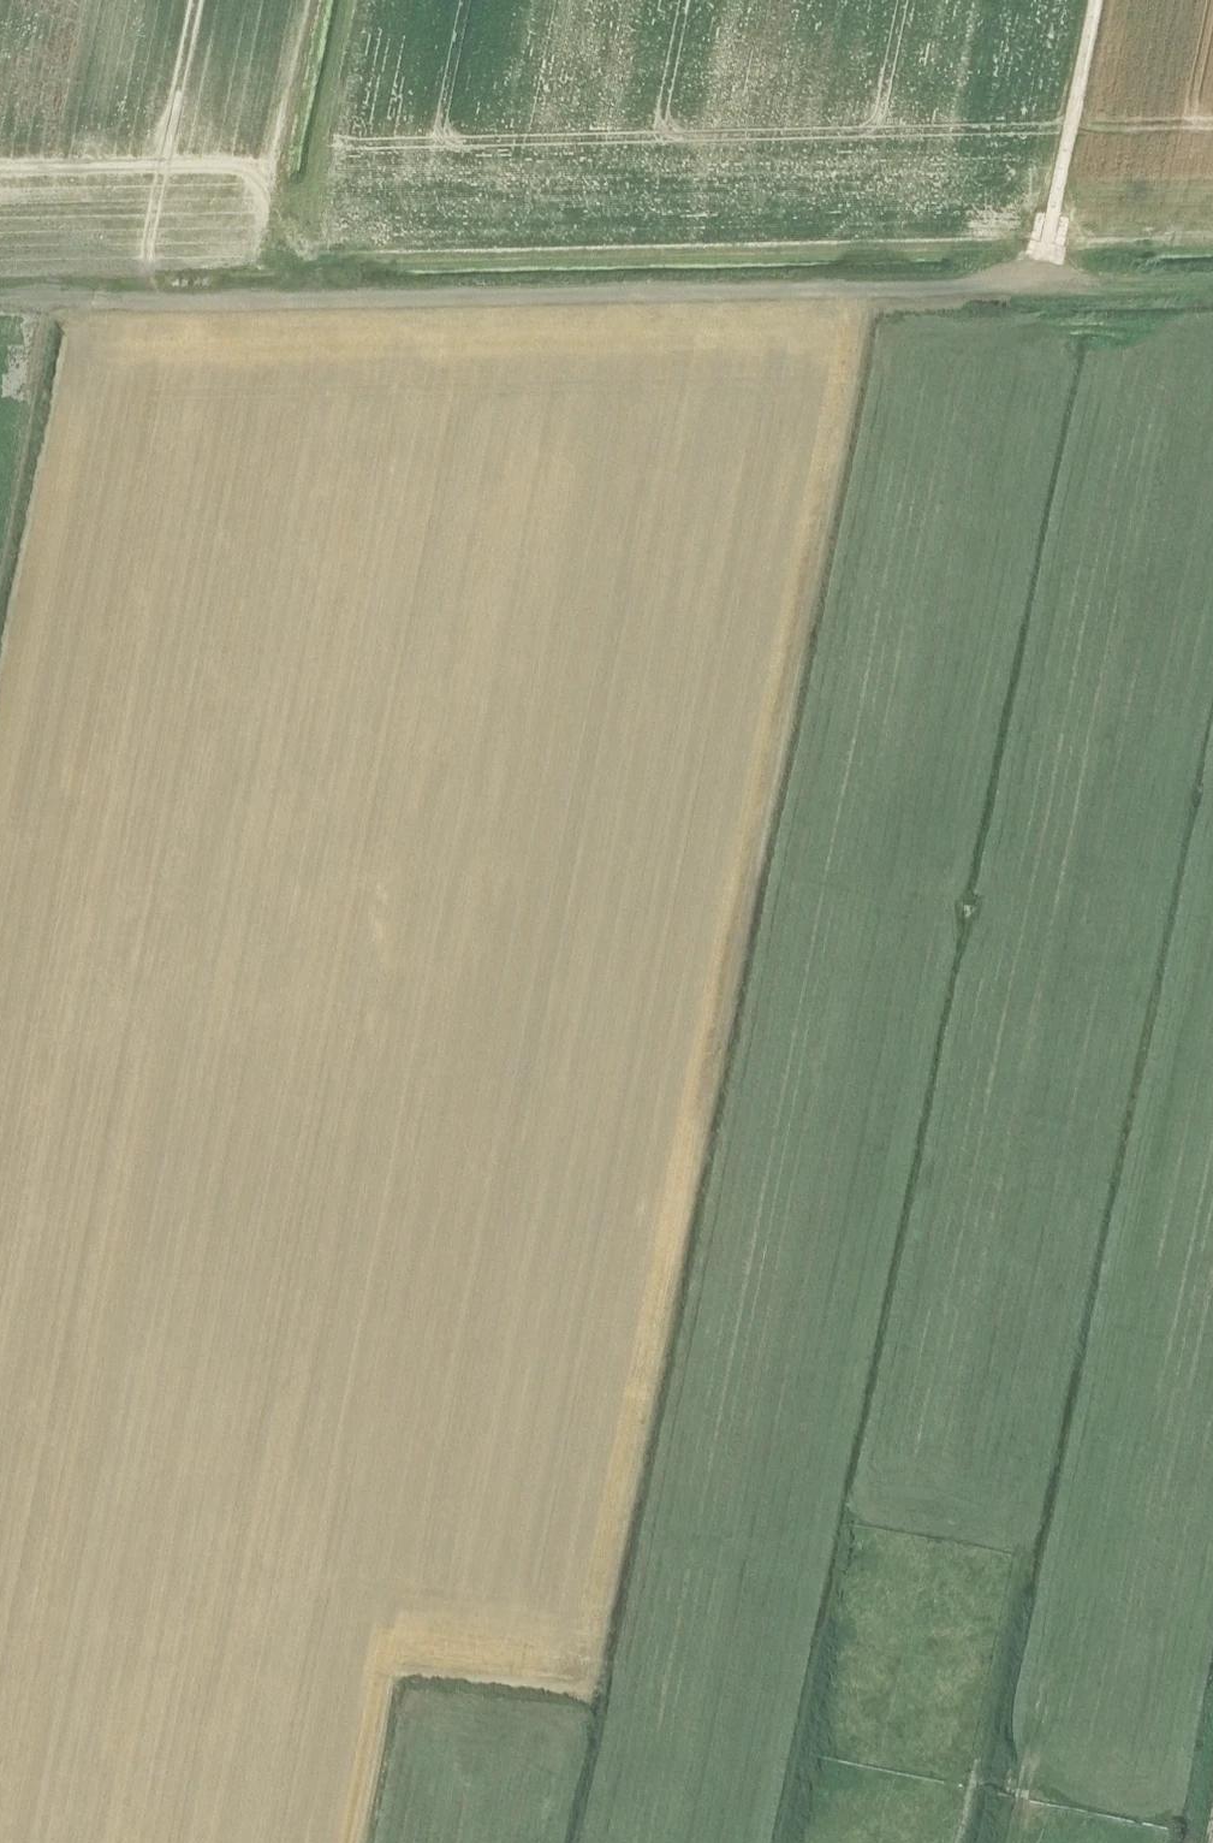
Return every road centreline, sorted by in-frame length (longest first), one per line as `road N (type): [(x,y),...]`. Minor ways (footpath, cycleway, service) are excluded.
road 1 (track): [(1038,290),(1097,0)]

